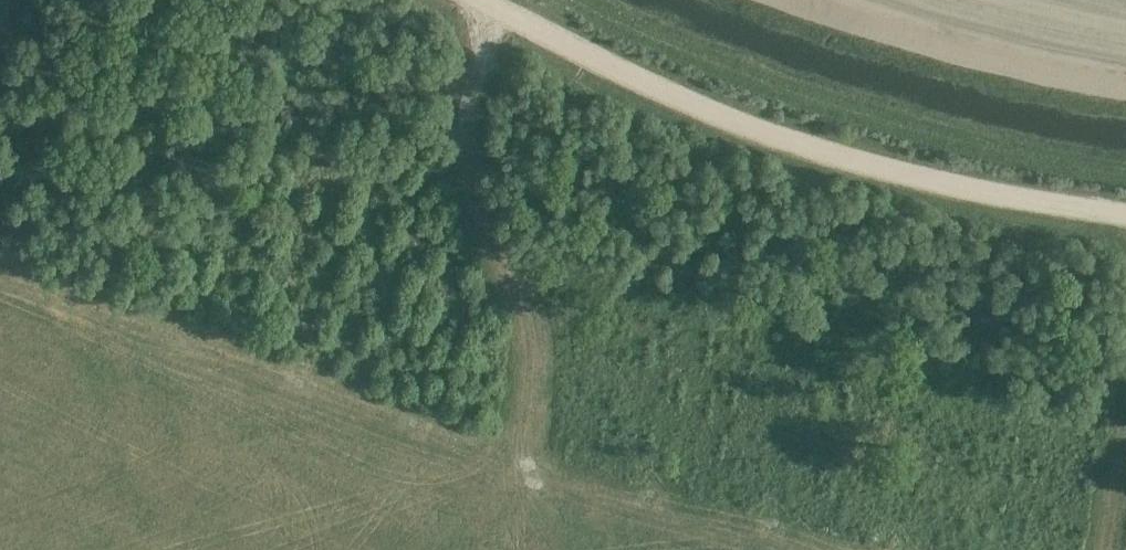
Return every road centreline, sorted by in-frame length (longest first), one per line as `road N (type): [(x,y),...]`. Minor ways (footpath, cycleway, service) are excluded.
road 1 (track): [(1125,214),(808,141),(685,96),(487,0)]

